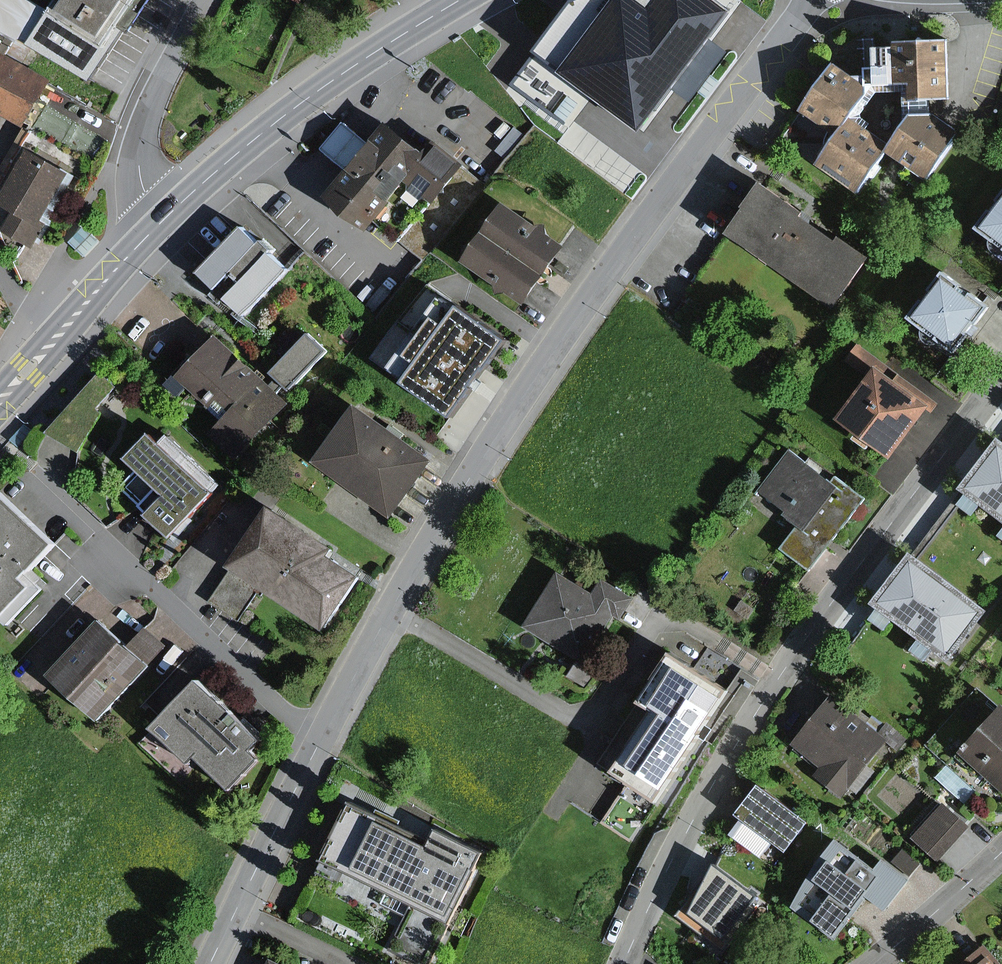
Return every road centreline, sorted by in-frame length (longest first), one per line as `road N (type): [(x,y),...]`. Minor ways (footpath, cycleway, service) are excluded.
road 1 (residential): [(212,963),(393,607),(539,373),(816,0)]
road 2 (residential): [(624,963),(686,831),(775,682),(1001,381)]
road 3 (primary): [(459,0),(335,77),(168,215)]
road 4 (primary): [(168,215),(0,403)]
road 5 (residential): [(168,215),(142,183),(140,150),(155,100),(207,0)]
road 6 (residential): [(873,963),(1001,848)]

